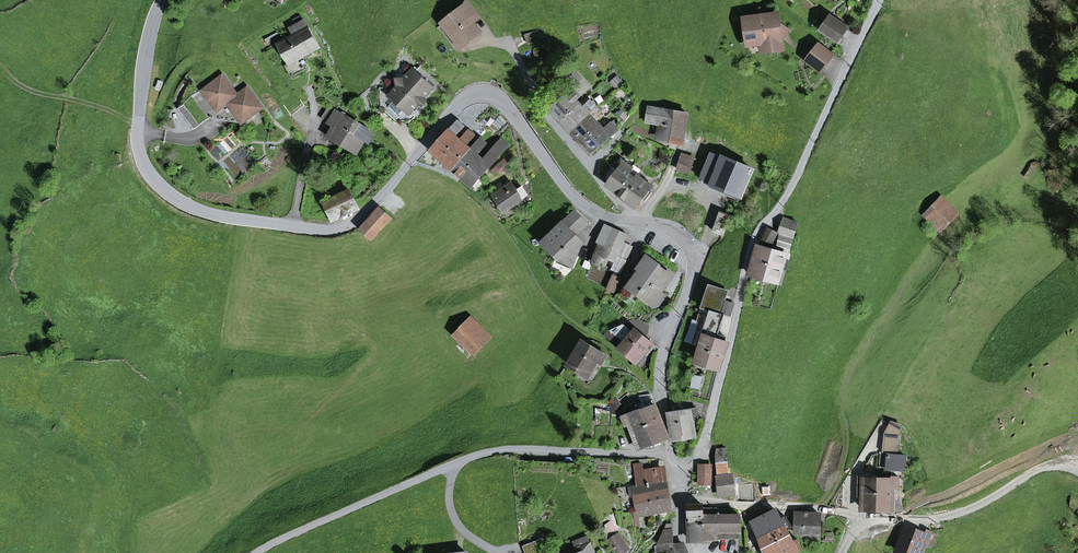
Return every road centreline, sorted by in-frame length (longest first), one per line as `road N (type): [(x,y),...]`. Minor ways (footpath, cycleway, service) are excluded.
road 1 (tertiary): [(162,0),(139,147),(155,180),(199,211),(323,231),(350,224),(458,105),(478,93),(510,109),(586,210),(636,221)]
road 2 (residential): [(674,474),(694,460),(711,422),(751,247),(800,170),(879,0)]
road 3 (residential): [(256,552),(474,456),(516,449),(671,456)]
road 4 (tertiary): [(636,221),(681,232),(696,260),(663,351),(671,456)]
road 5 (residential): [(507,38),(549,121),(636,221)]
road 6 (residential): [(1077,470),(1043,467),(936,519),(865,518)]
road 7 (residential): [(865,518),(678,498)]
road 8 (track): [(0,64),(26,88),(138,125)]

